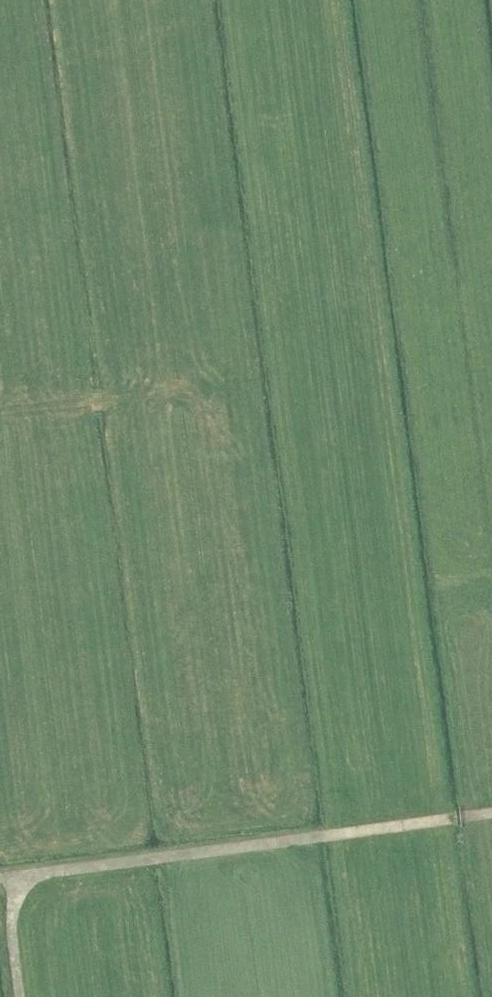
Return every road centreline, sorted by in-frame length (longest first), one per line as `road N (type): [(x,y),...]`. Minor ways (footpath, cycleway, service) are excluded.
road 1 (track): [(0,877),(491,810)]
road 2 (track): [(16,996),(2,877)]

